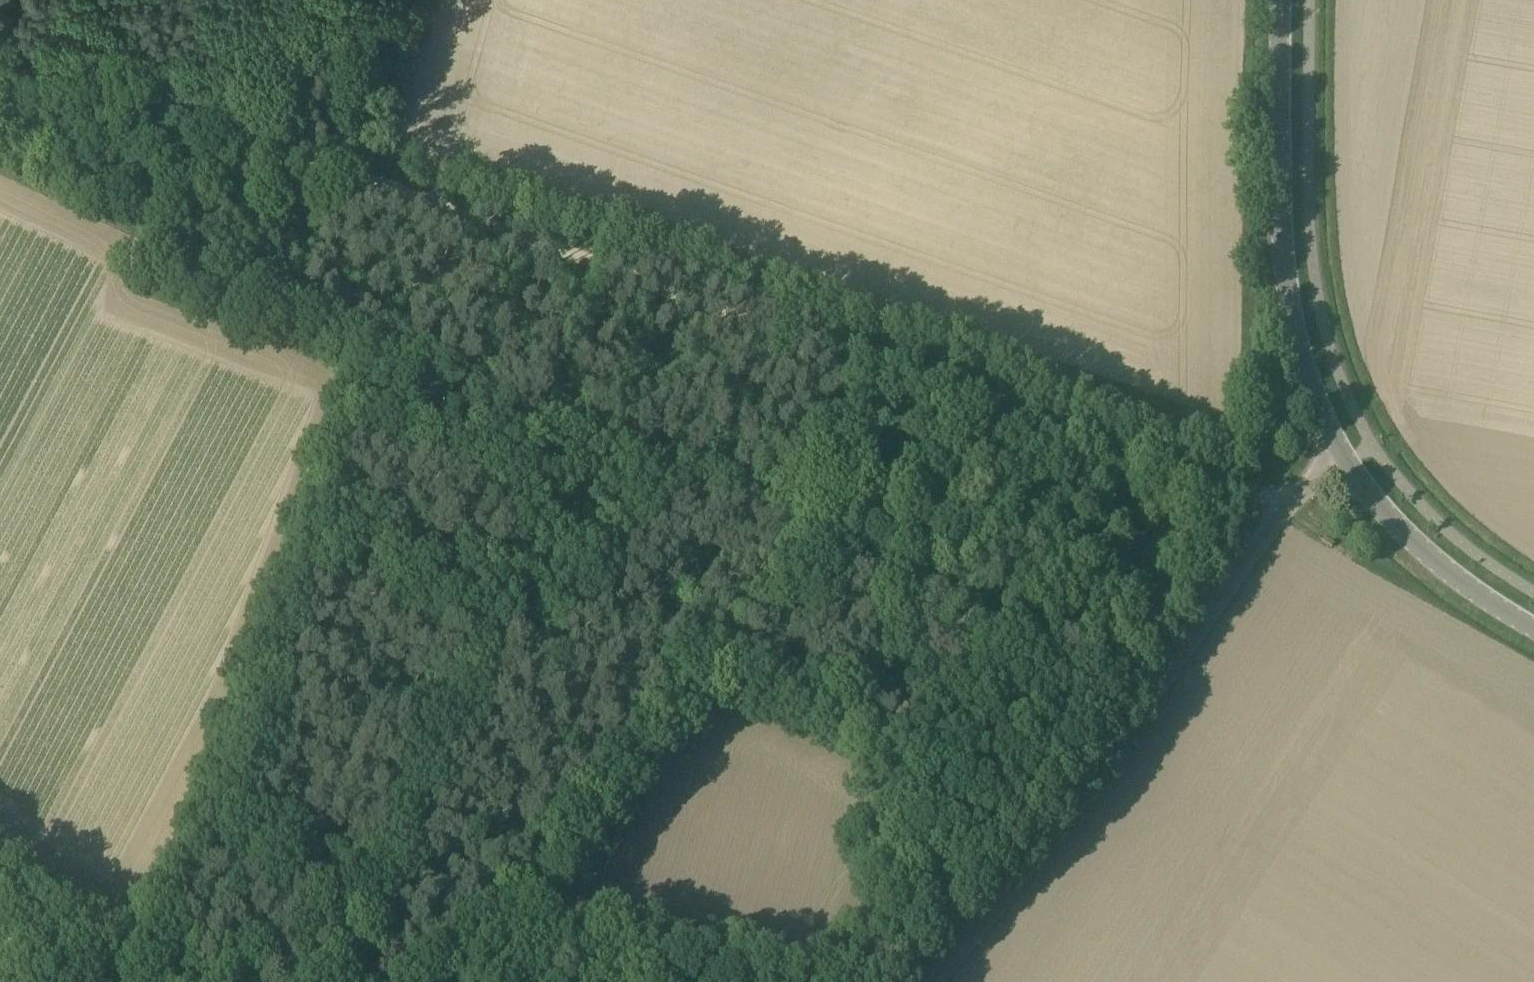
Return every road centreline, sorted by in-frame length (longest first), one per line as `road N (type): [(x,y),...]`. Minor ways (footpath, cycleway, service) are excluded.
road 1 (track): [(1031,417),(0,52)]
road 2 (track): [(1031,417),(844,518),(794,563),(573,804),(477,932),(421,981)]
road 3 (unclassified): [(944,981),(1287,506),(1349,468)]
road 4 (tertiary): [(1349,468),(1301,367),(1285,286),(1278,0)]
road 5 (track): [(1287,506),(1031,417)]
road 6 (tertiary): [(1533,637),(1396,533),(1349,468)]
road 7 (track): [(1252,490),(1157,544),(1143,565),(1146,585),(1186,647)]
road 8 (track): [(329,167),(266,334)]

